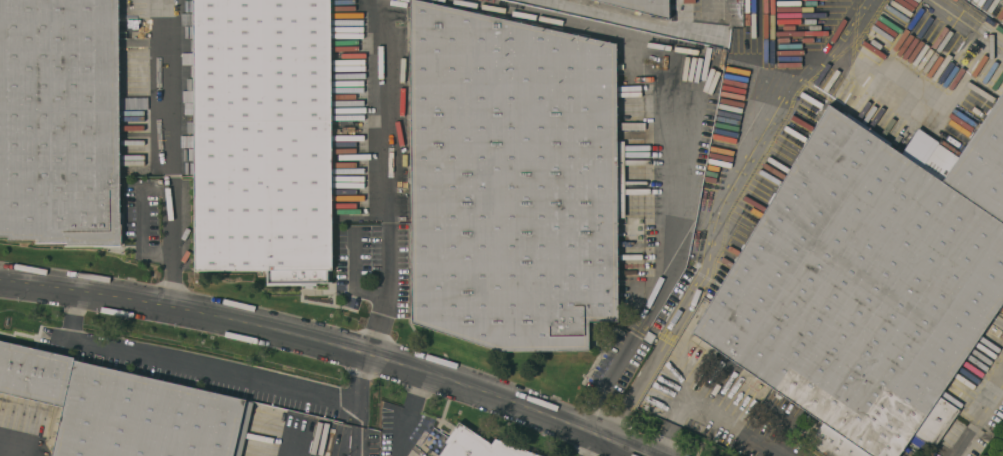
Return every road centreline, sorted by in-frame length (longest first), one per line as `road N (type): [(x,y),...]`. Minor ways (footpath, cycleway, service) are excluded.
road 1 (tertiary): [(0,285),(153,302),(362,349),(573,420),(652,455)]

